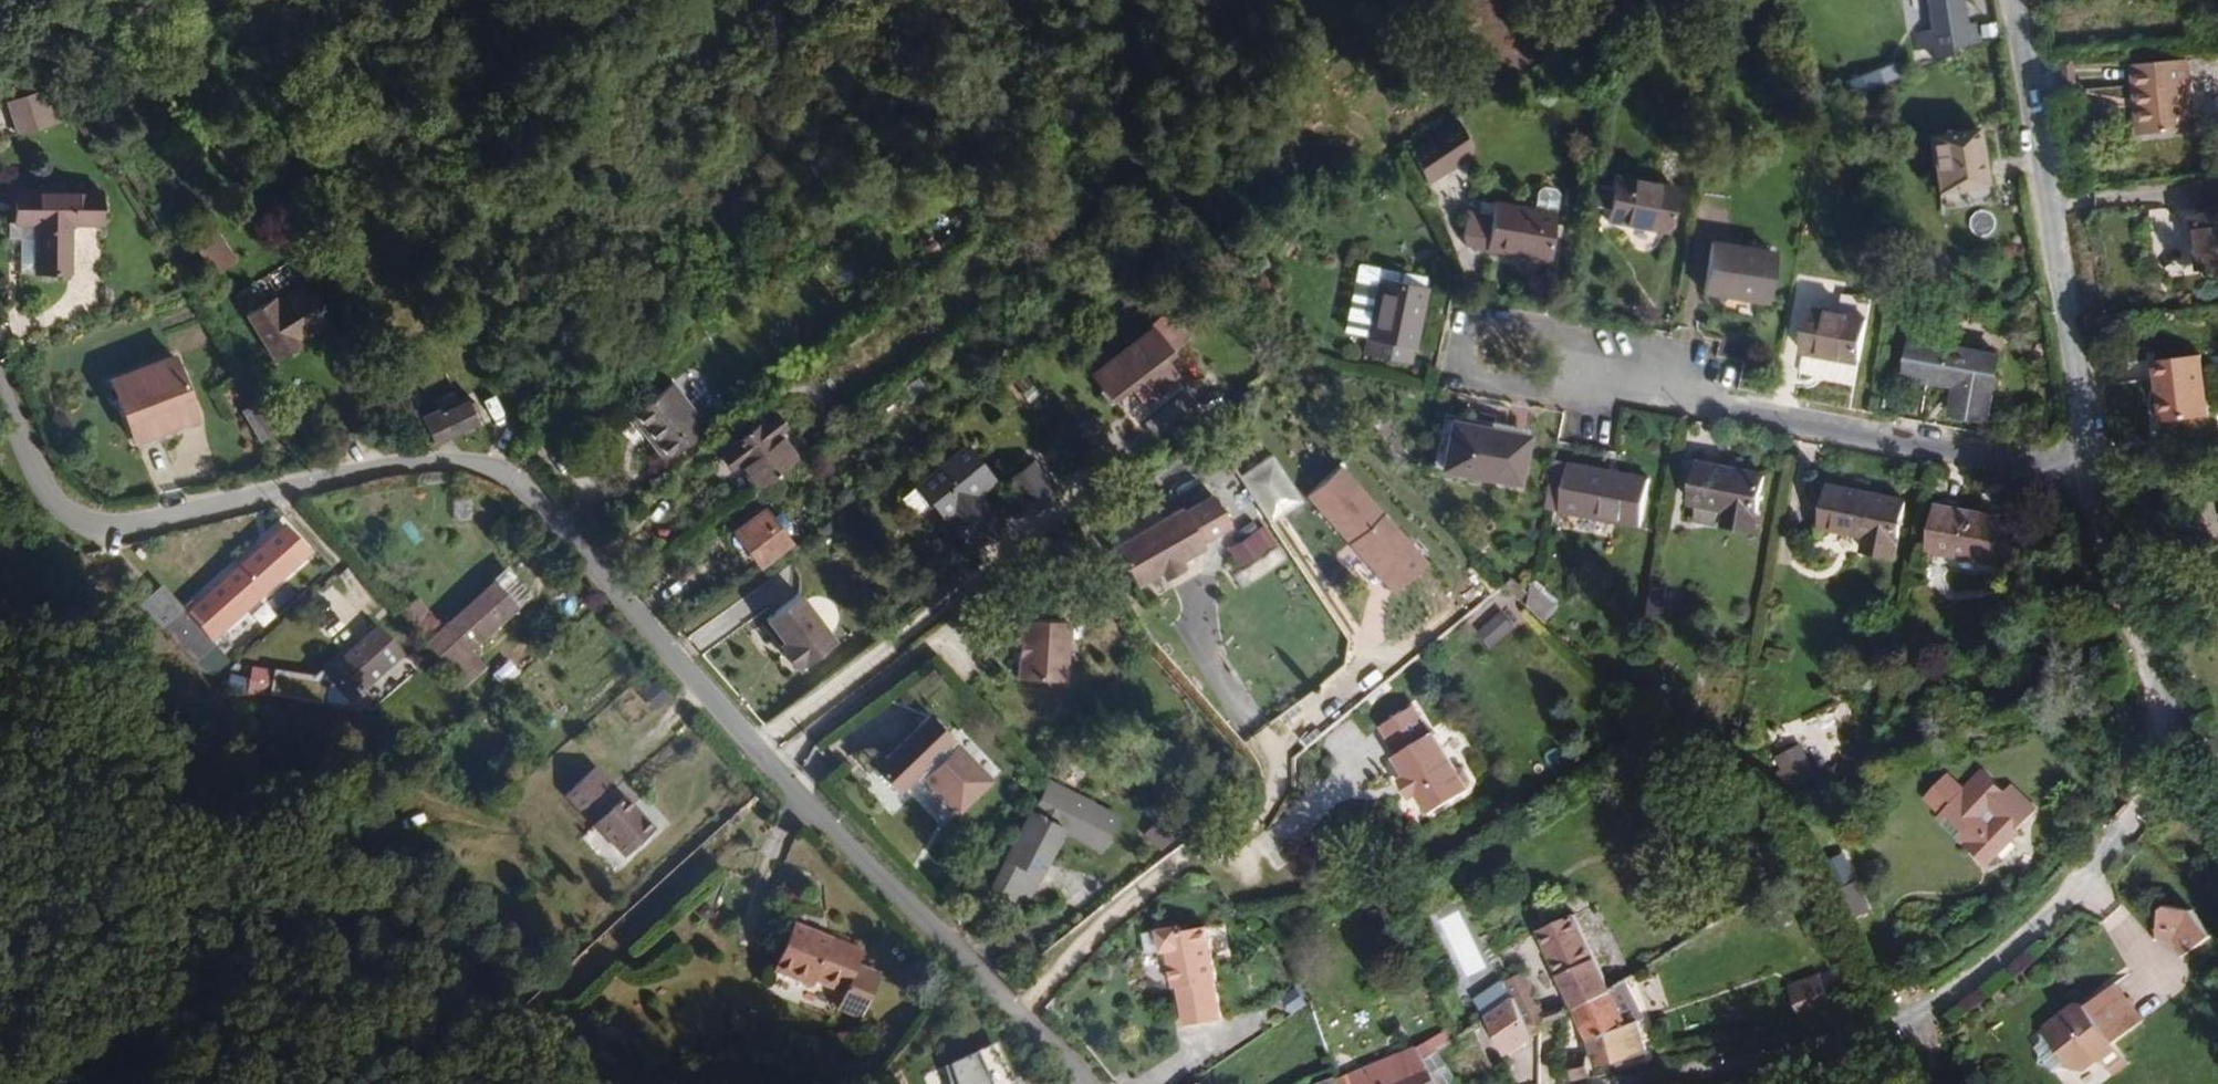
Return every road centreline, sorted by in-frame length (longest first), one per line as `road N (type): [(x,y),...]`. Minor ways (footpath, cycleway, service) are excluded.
road 1 (residential): [(0,399),(28,466),(57,508),(97,526),(383,462),(436,465),(476,480),(773,800),(1063,1083)]
road 2 (residential): [(1570,1083),(1873,1034),(1943,1007),(2070,907),(2157,781),(2158,718),(2143,654)]
road 3 (residential): [(1461,355),(1718,412),(2095,479)]
road 4 (residential): [(2010,0),(2095,479)]
road 5 (residential): [(2095,479),(2143,654)]
road 6 (track): [(2143,654),(2217,754)]

